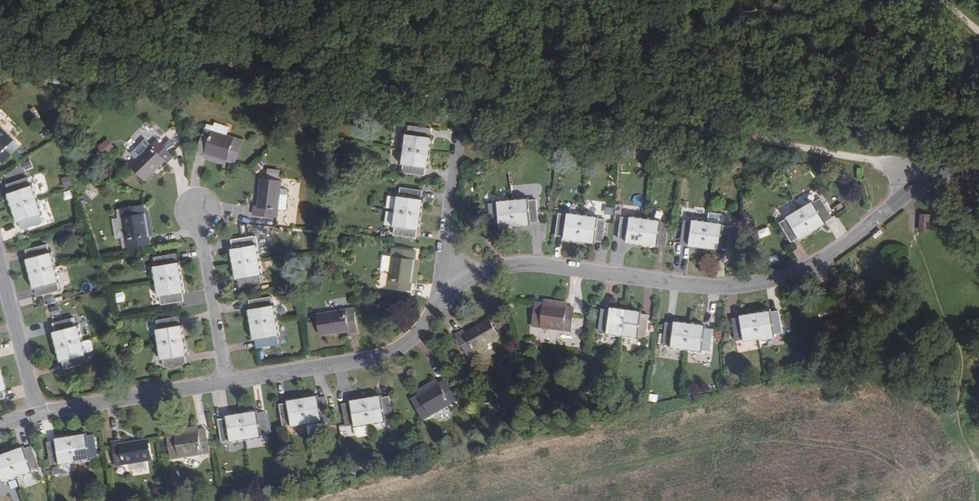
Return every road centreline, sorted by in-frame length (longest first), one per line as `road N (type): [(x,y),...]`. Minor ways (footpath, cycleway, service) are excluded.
road 1 (track): [(0,78),(737,138),(942,166)]
road 2 (residential): [(459,285),(529,264),(704,287),(776,280),(839,250),(942,166),(978,167)]
road 3 (residential): [(225,382),(389,353),(459,285)]
road 4 (residential): [(27,417),(225,382)]
road 5 (residential): [(225,382),(200,221)]
road 6 (residential): [(459,285),(440,247),(455,134)]
road 7 (residential): [(0,288),(27,417)]

